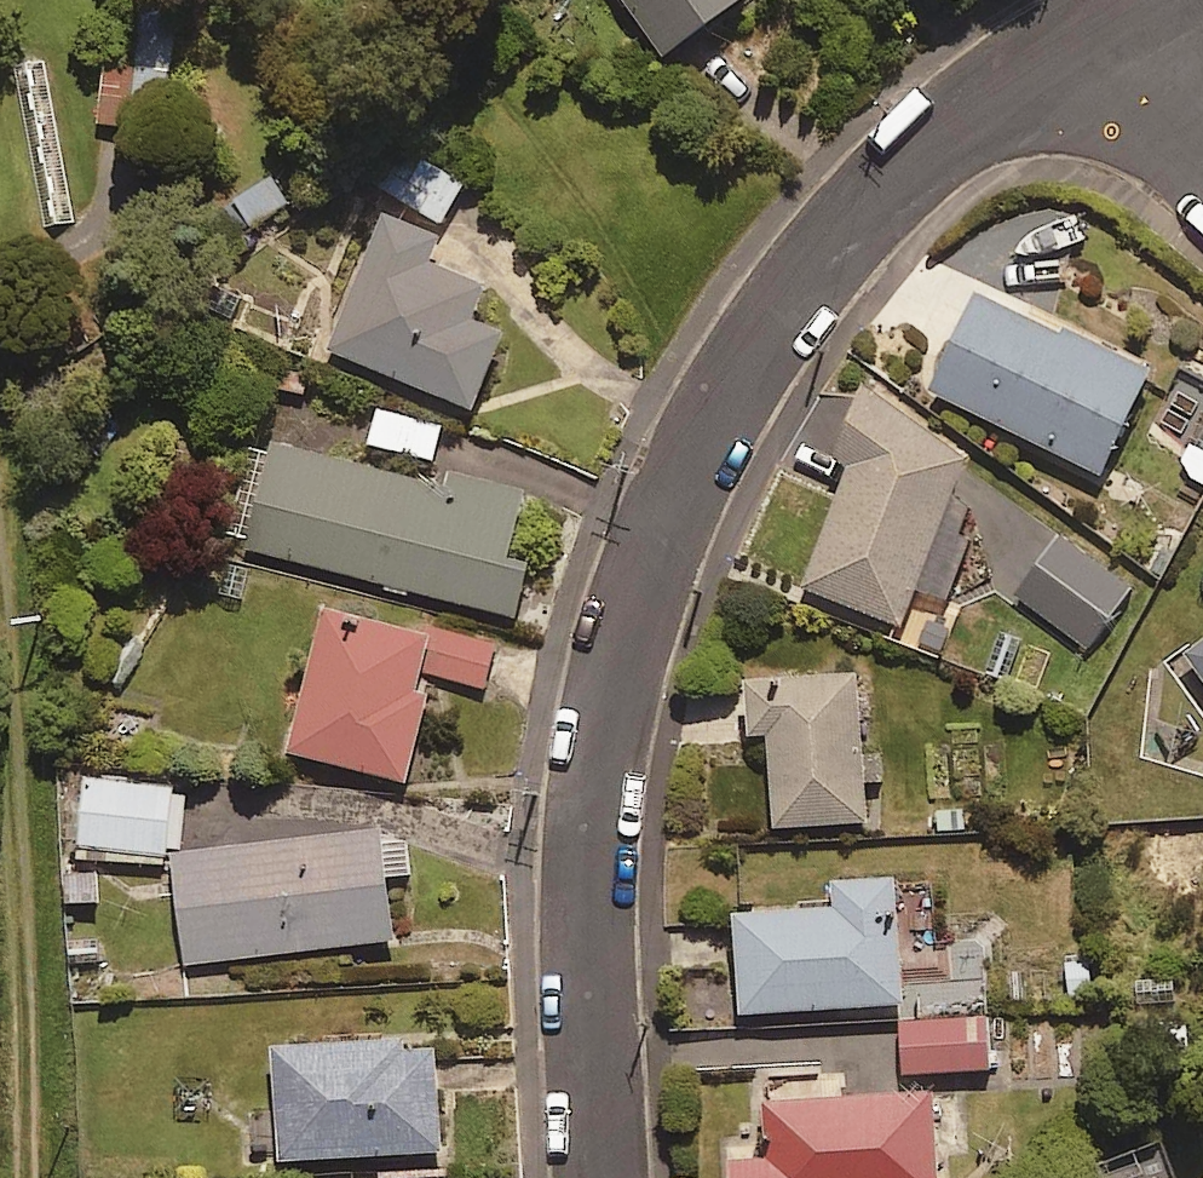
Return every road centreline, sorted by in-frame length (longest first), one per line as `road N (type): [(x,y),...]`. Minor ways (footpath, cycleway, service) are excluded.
road 1 (residential): [(603,1177),(584,881),(596,749),(648,567),(709,423),(843,230),(1010,79),(1117,11)]
road 2 (residential): [(1117,11),(1159,91),(1202,147)]

